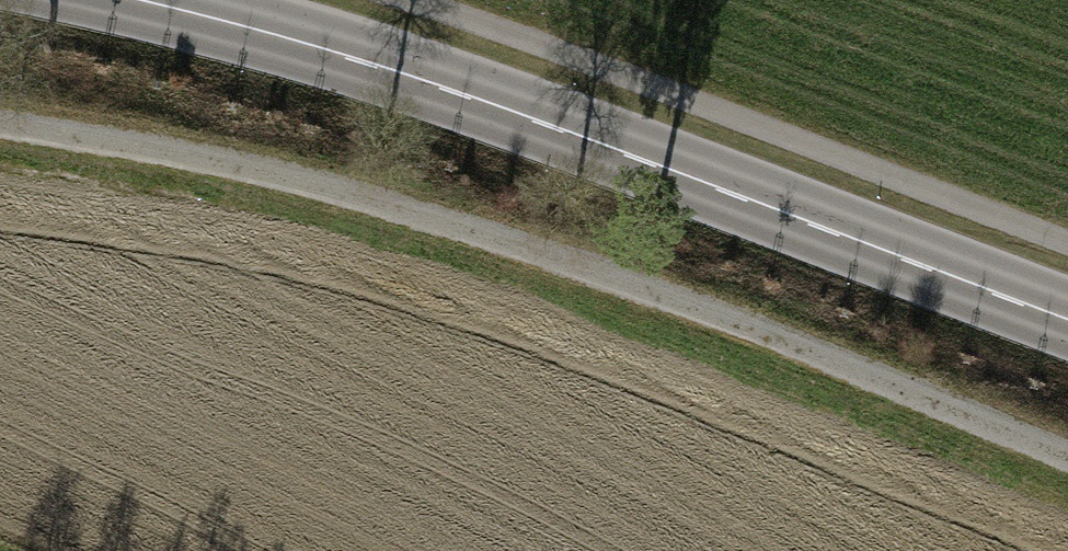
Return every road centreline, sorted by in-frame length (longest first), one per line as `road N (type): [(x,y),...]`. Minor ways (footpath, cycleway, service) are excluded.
road 1 (track): [(0,126),(222,164),(502,239),(1067,460)]
road 2 (tertiary): [(1067,322),(307,37),(144,0)]

